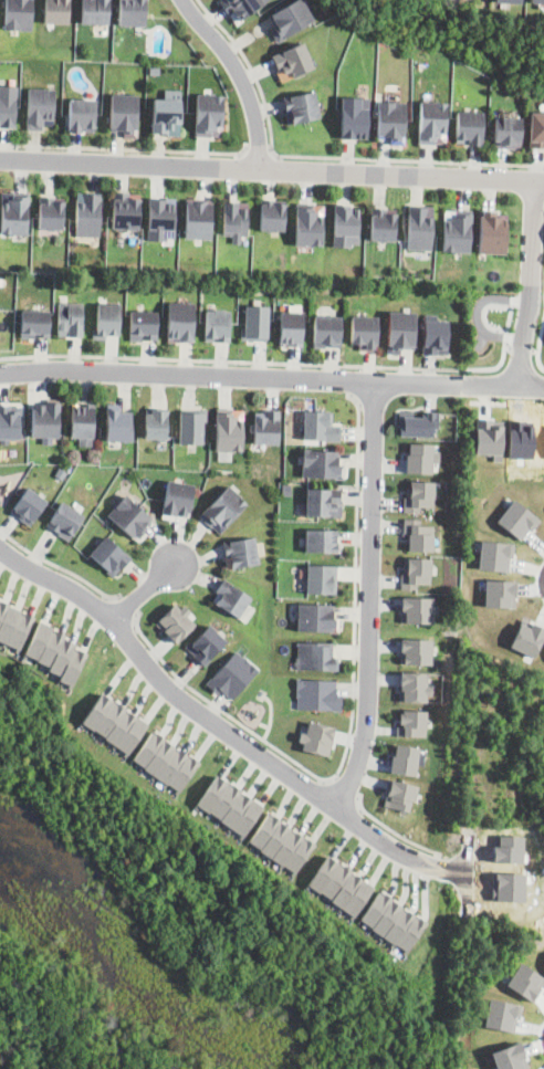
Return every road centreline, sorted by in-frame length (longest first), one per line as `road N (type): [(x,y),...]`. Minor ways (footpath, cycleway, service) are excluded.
road 1 (residential): [(468,876),(400,853),(332,809),(159,680),(114,621),(0,548)]
road 2 (residential): [(0,159),(543,182)]
road 3 (residential): [(0,375),(543,389)]
road 4 (residential): [(332,809),(356,772),(369,712),(377,385)]
road 5 (residential): [(535,182),(519,388)]
road 6 (residential): [(260,168),(258,127),(241,82),(180,0)]

